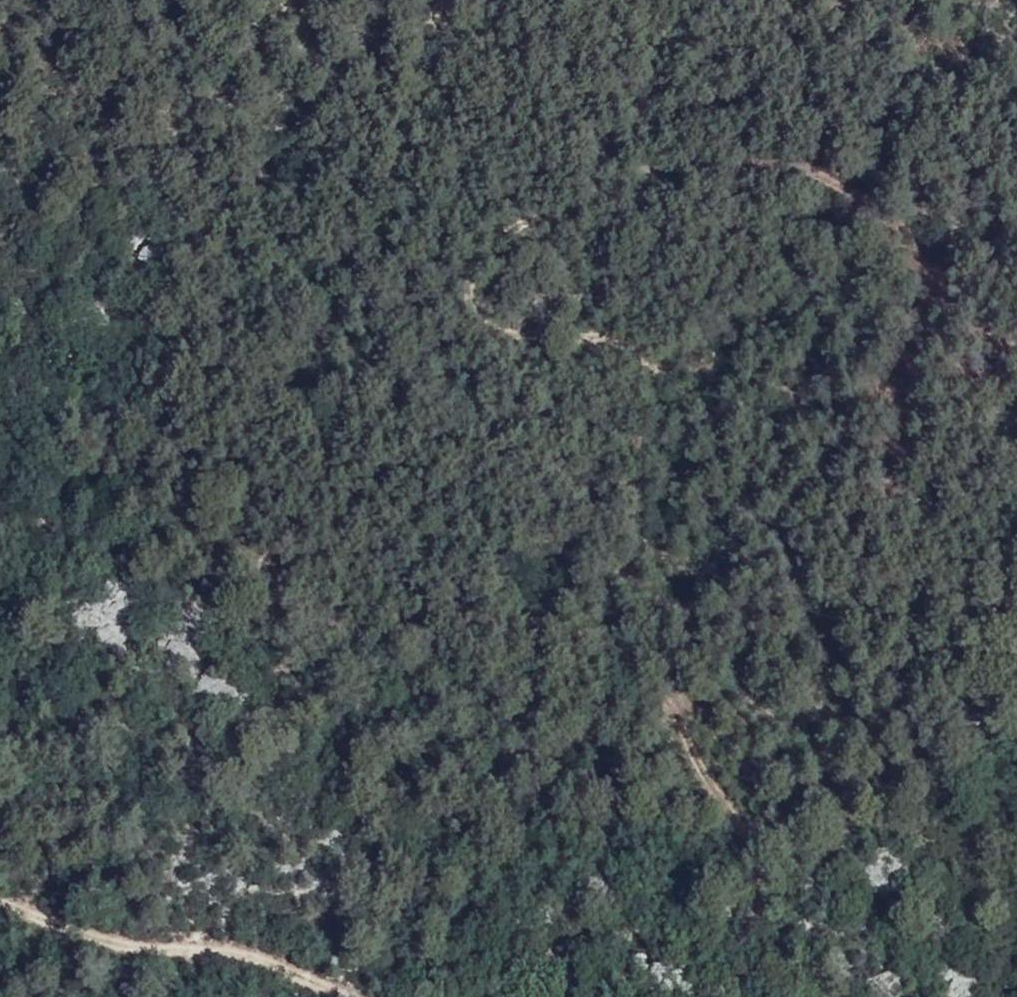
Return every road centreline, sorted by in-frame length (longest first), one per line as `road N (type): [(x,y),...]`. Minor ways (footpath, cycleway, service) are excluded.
road 1 (track): [(0,903),(123,939),(228,944),(363,996)]

